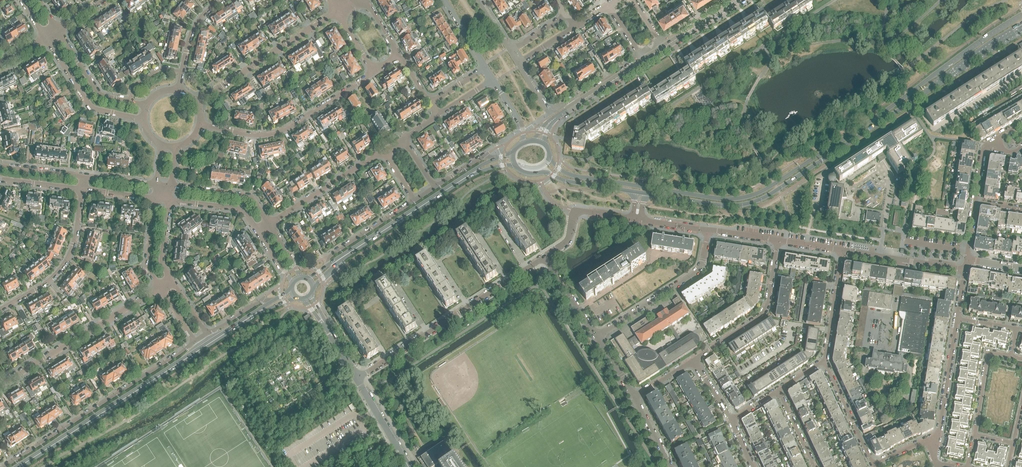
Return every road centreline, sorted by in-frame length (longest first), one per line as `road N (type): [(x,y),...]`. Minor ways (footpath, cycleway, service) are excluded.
road 1 (secondary): [(1021,15),(744,197),(572,175),(542,142)]
road 2 (secondary): [(641,193),(726,206),(757,201),(1021,30)]
road 3 (secondary): [(254,315),(19,466)]
road 4 (residential): [(194,341),(5,466)]
road 5 (residential): [(357,378),(545,257)]
road 6 (residential): [(201,125),(278,133),(375,72)]
road 7 (residential): [(0,386),(161,287)]
road 8 (residential): [(197,103),(337,12)]
road 9 (residential): [(596,336),(695,273),(708,229)]
road 10 (residential): [(693,360),(766,310),(778,240)]
road 11 (residential): [(84,190),(69,260),(44,286),(0,310)]
road 12 (secondary): [(340,259),(467,177)]
road 13 (residential): [(47,38),(89,106),(144,120)]
road 14 (residential): [(384,153),(269,225)]
road 15 (secondary): [(514,164),(641,193)]
road 16 (residential): [(843,251),(965,267)]
road 17 (residential): [(545,257),(567,242),(575,211),(637,219)]

